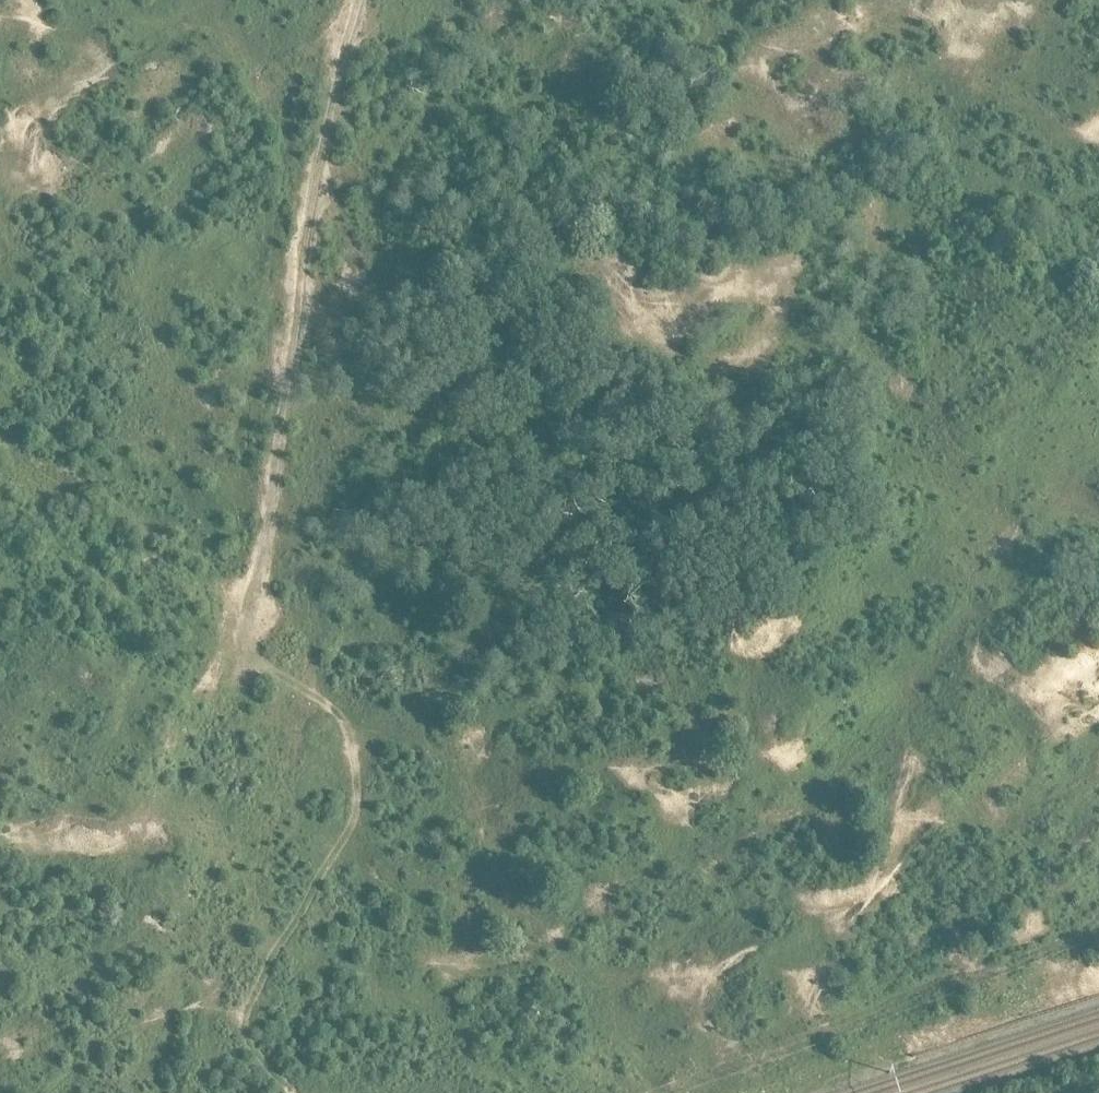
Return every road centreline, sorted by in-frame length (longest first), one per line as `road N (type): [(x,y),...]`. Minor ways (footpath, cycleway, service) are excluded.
road 1 (track): [(286,1092),(243,1020),(351,794),(351,743),(259,680),(239,642),(355,0)]

